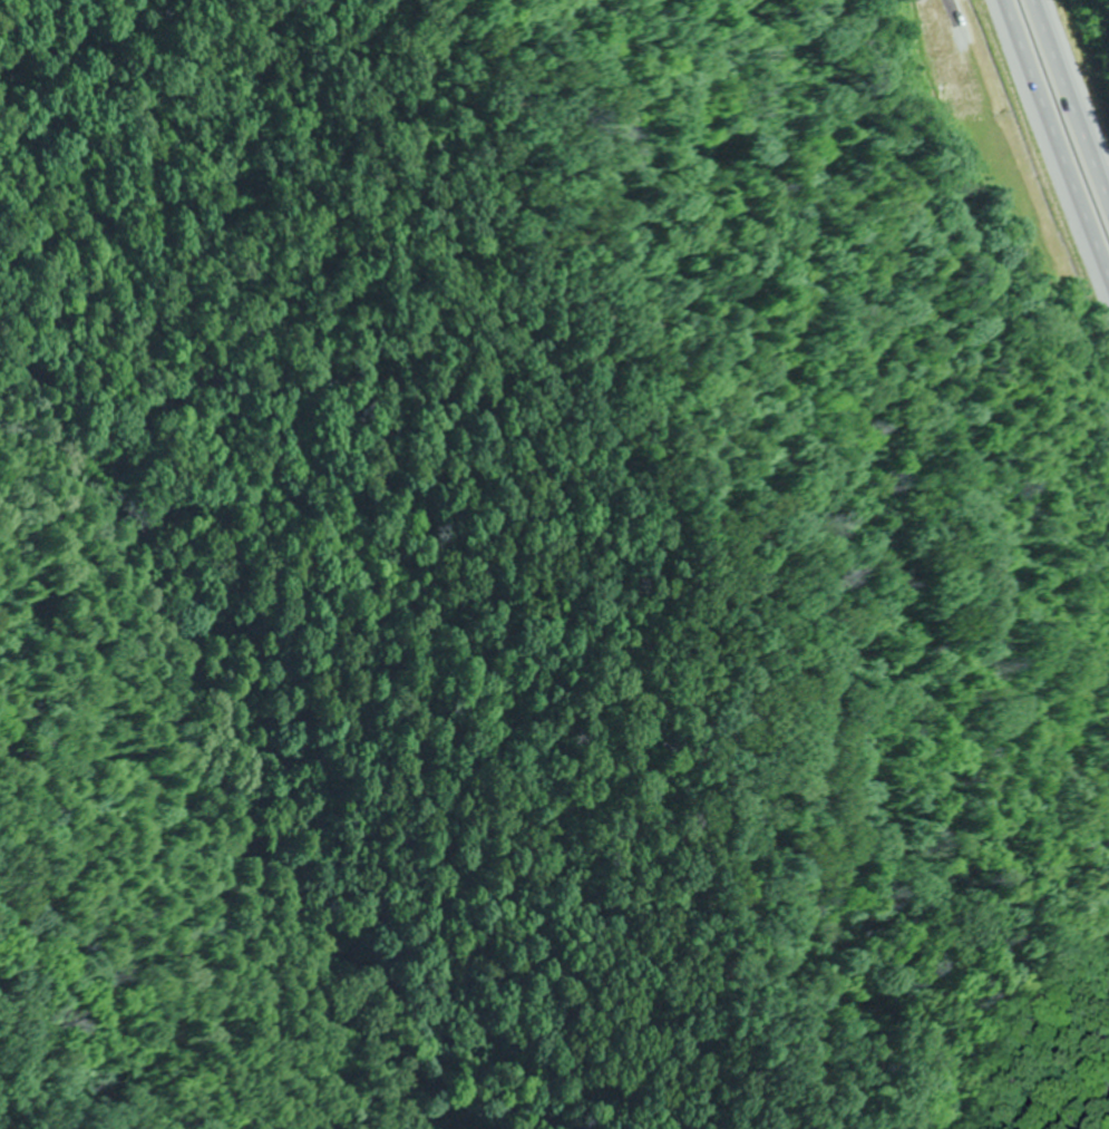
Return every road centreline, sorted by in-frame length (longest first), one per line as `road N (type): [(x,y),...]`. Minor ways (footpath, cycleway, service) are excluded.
road 1 (trunk): [(997,0),(1108,302)]
road 2 (trunk): [(1108,203),(1033,0)]

